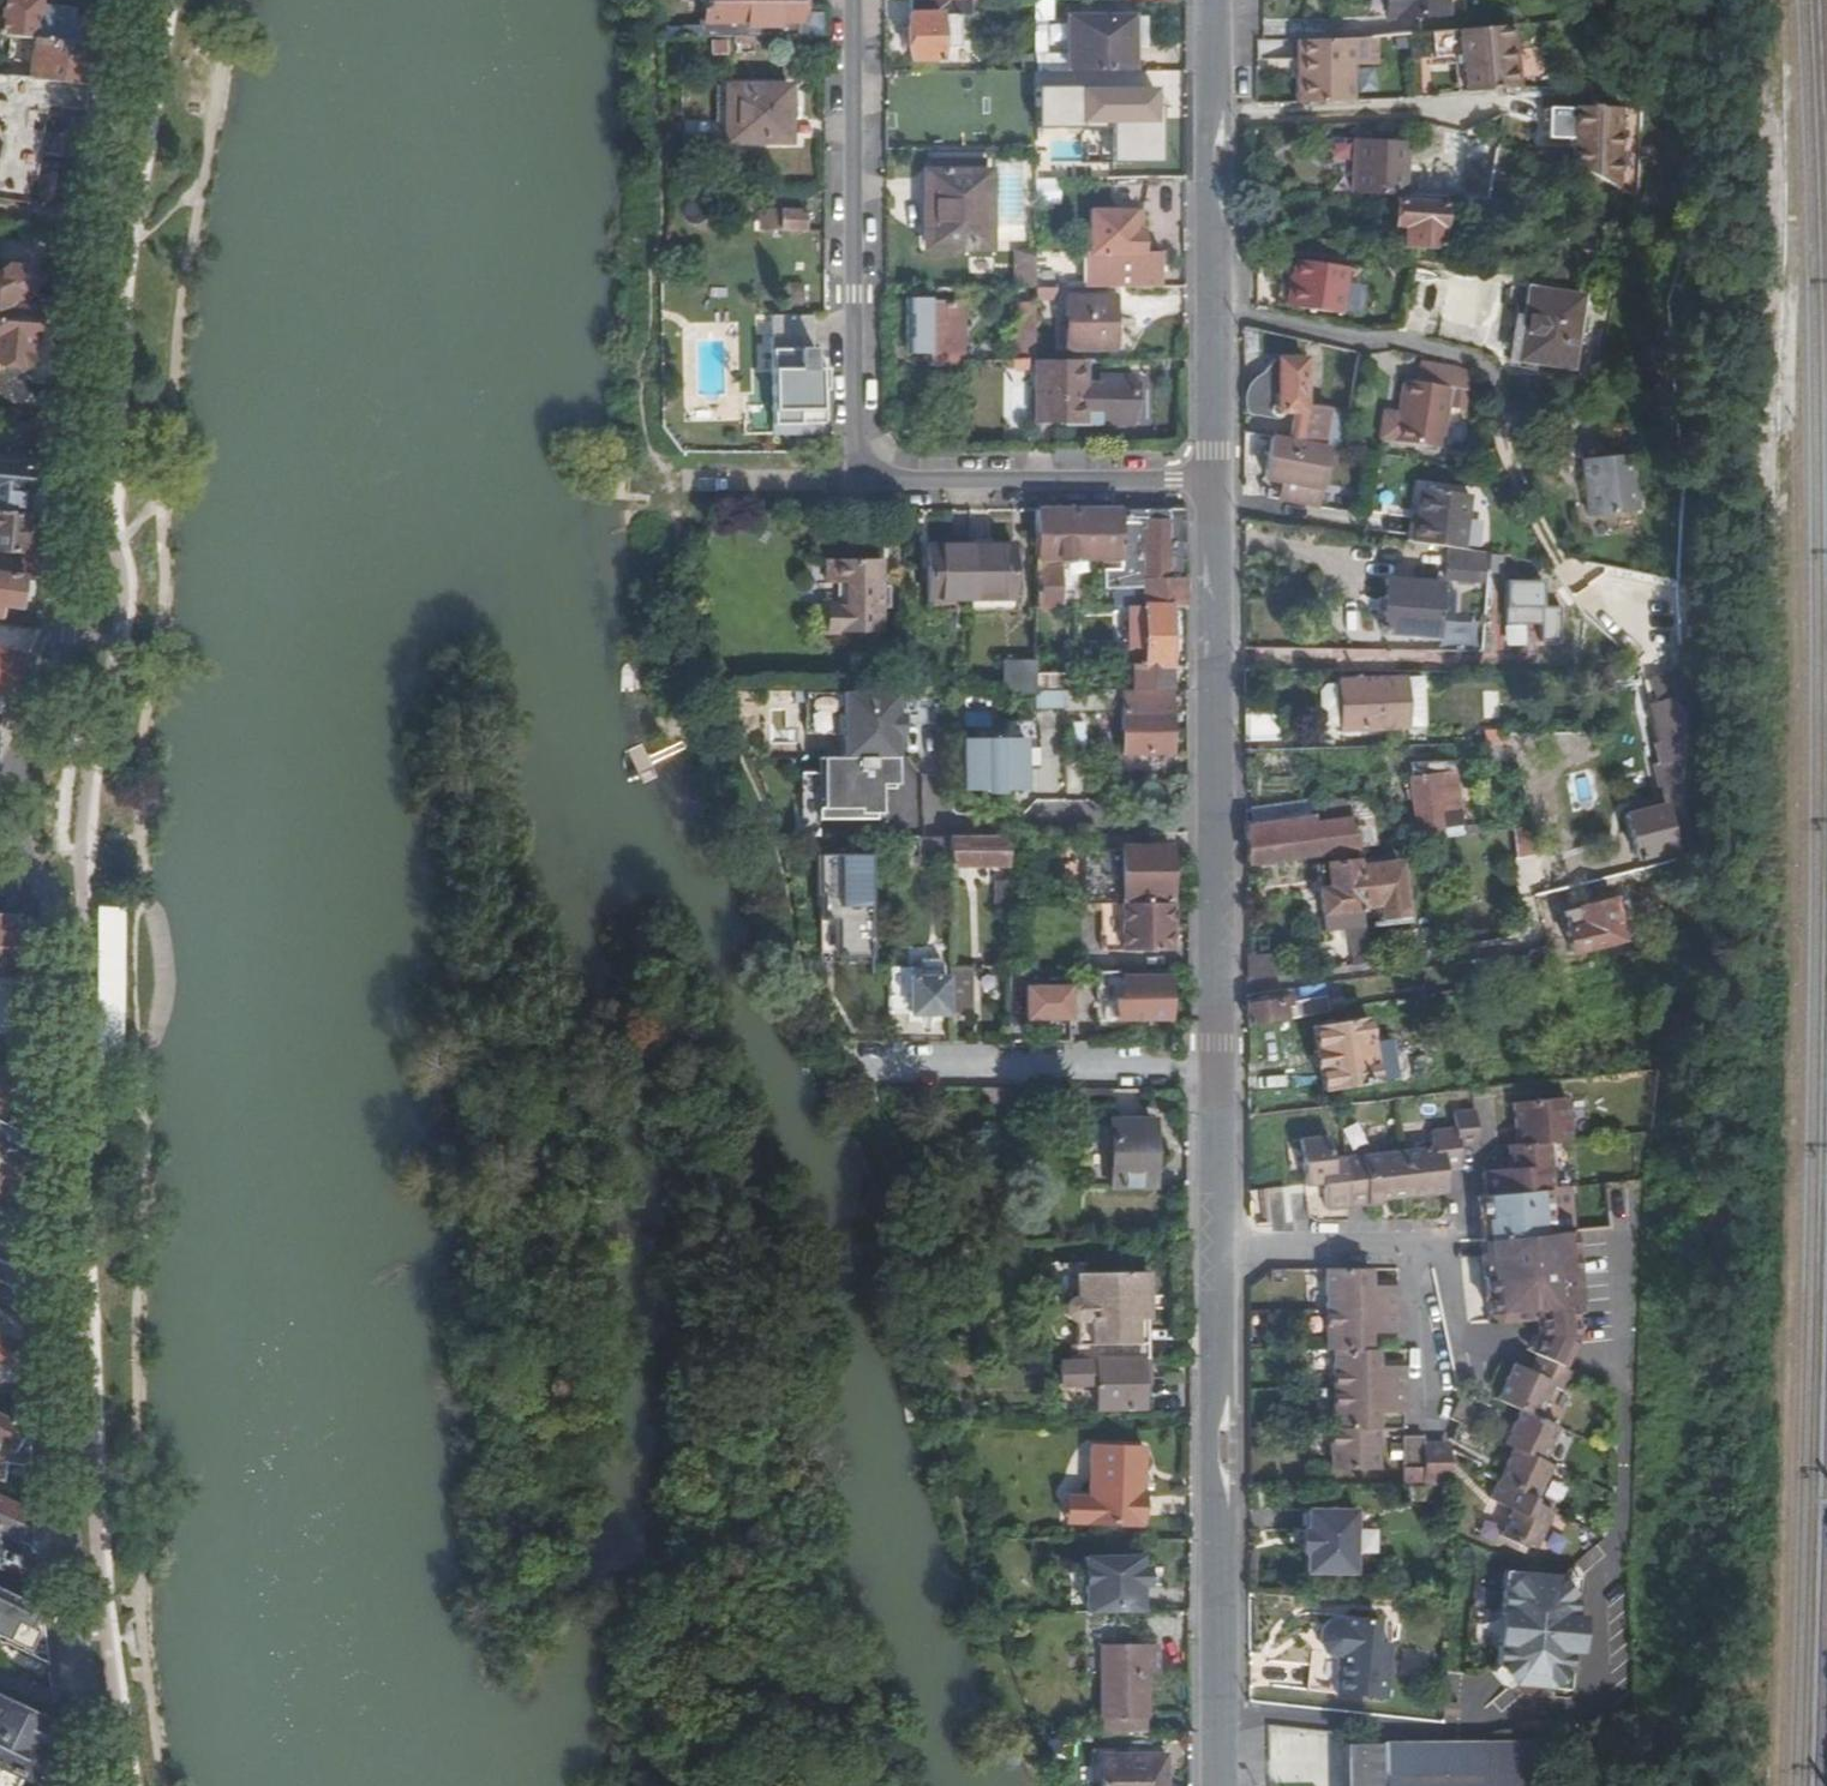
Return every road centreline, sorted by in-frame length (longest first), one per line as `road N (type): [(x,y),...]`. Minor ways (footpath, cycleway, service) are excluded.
road 1 (residential): [(102,1785),(70,1563),(52,1264),(54,966),(28,795)]
road 2 (residential): [(854,0),(857,478),(1216,479)]
road 3 (residential): [(28,795),(66,635),(87,295),(134,0)]
road 4 (tertiary): [(1223,1785),(1220,1542),(1208,1450),(1219,1373),(1216,1069)]
road 5 (residential): [(1631,641),(1564,569),(1521,490),(1484,369),(1455,351),(1215,308)]
road 6 (tertiary): [(1216,1069),(1214,697),(1226,616),(1216,479)]
road 7 (residential): [(847,1065),(1216,1069)]
road 8 (tertiary): [(1215,308),(1204,164),(1213,116),(1213,0)]
road 9 (track): [(668,479),(857,478)]
road 10 (tertiary): [(1216,479),(1215,308)]

